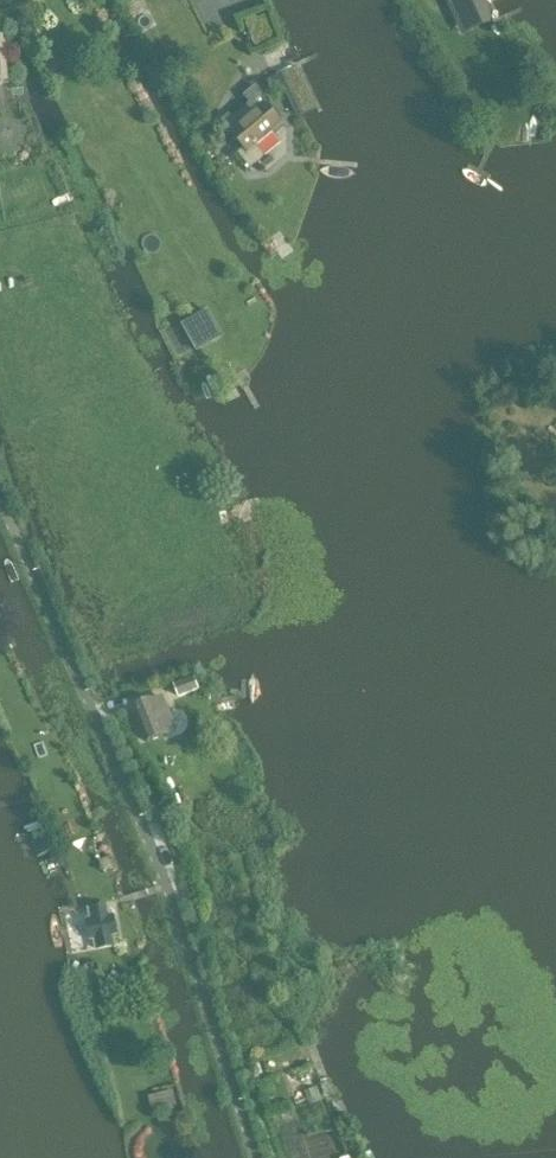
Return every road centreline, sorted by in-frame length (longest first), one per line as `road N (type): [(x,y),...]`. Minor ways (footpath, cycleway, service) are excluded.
road 1 (residential): [(0,493),(165,886),(259,1157)]

